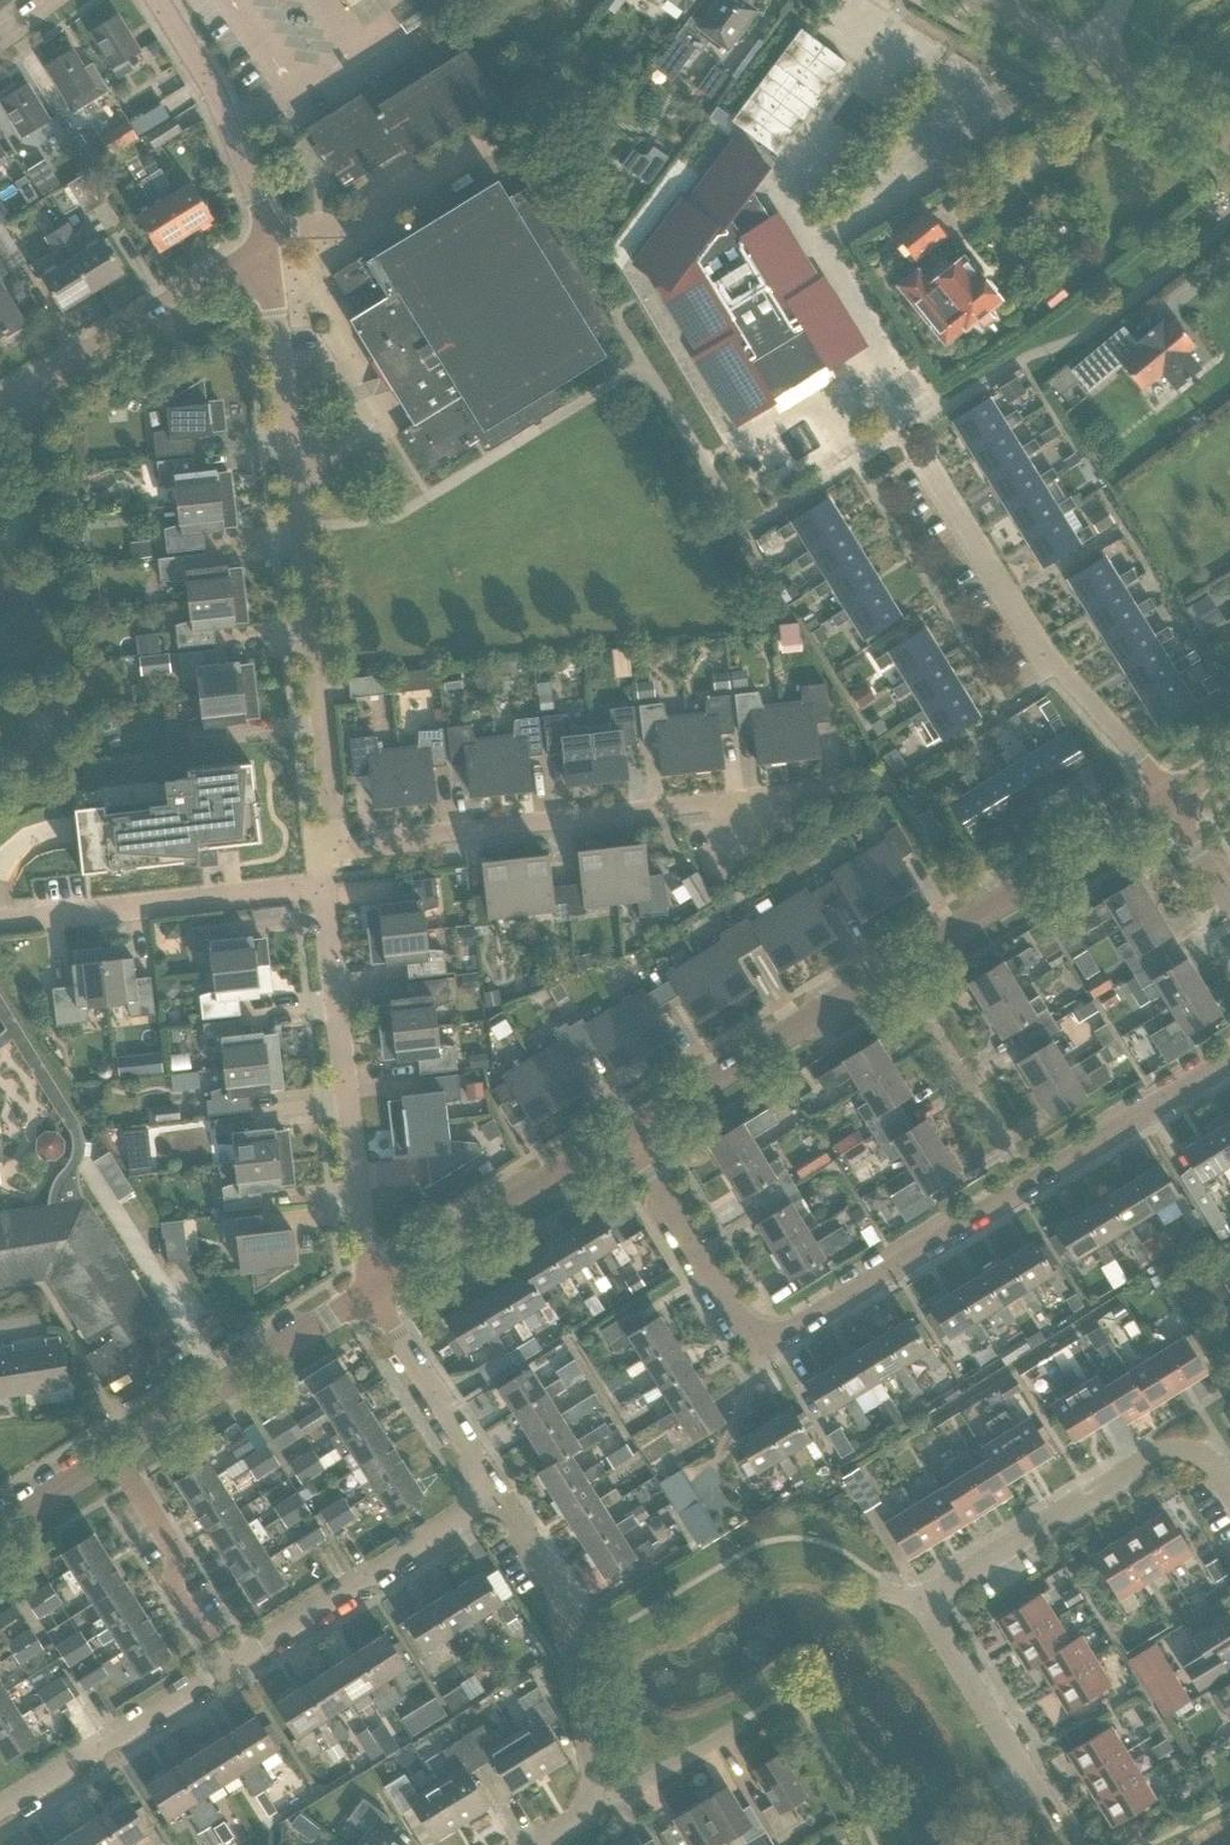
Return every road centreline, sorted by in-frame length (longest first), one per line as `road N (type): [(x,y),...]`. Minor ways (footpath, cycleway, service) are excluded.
road 1 (residential): [(0,1807),(500,1495)]
road 2 (residential): [(277,235),(337,820)]
road 3 (residential): [(626,1136),(757,1354),(1032,1187)]
road 4 (residential): [(327,880),(326,852),(735,800),(745,823)]
road 5 (residential): [(1175,805),(1051,655),(907,435)]
road 6 (residential): [(375,1295),(327,880)]
road 7 (residential): [(923,1602),(1167,1450),(1195,1452),(1229,1486)]
road 8 (residential): [(0,918),(327,880)]
road 9 (residential): [(588,1803),(594,1772),(559,1588),(500,1495)]
road 10 (residential): [(0,405),(277,235)]
road 11 (unclassified): [(626,1136),(903,969)]
road 12 (unclassified): [(903,969),(1175,805)]
road 13 (unclassified): [(117,1450),(375,1295)]
road 14 (unclassified): [(375,1295),(626,1136)]
road 15 (residential): [(277,235),(209,83),(158,0)]
road 16 (residential): [(1059,1823),(923,1602)]
road 17 (residential): [(903,969),(1032,1187)]
road 18 (residential): [(500,1495),(375,1295)]
road 19 (residential): [(489,143),(343,220),(277,235)]
road 20 (residential): [(1032,1187),(1229,1067)]
road 21 (residential): [(117,1450),(184,1554),(168,1595),(194,1635)]
road 22 (residential): [(588,1803),(633,1796),(744,1725)]
road 23 (tertiary): [(1229,136),(1092,57)]
road 24 (unclassified): [(0,1523),(117,1450)]

